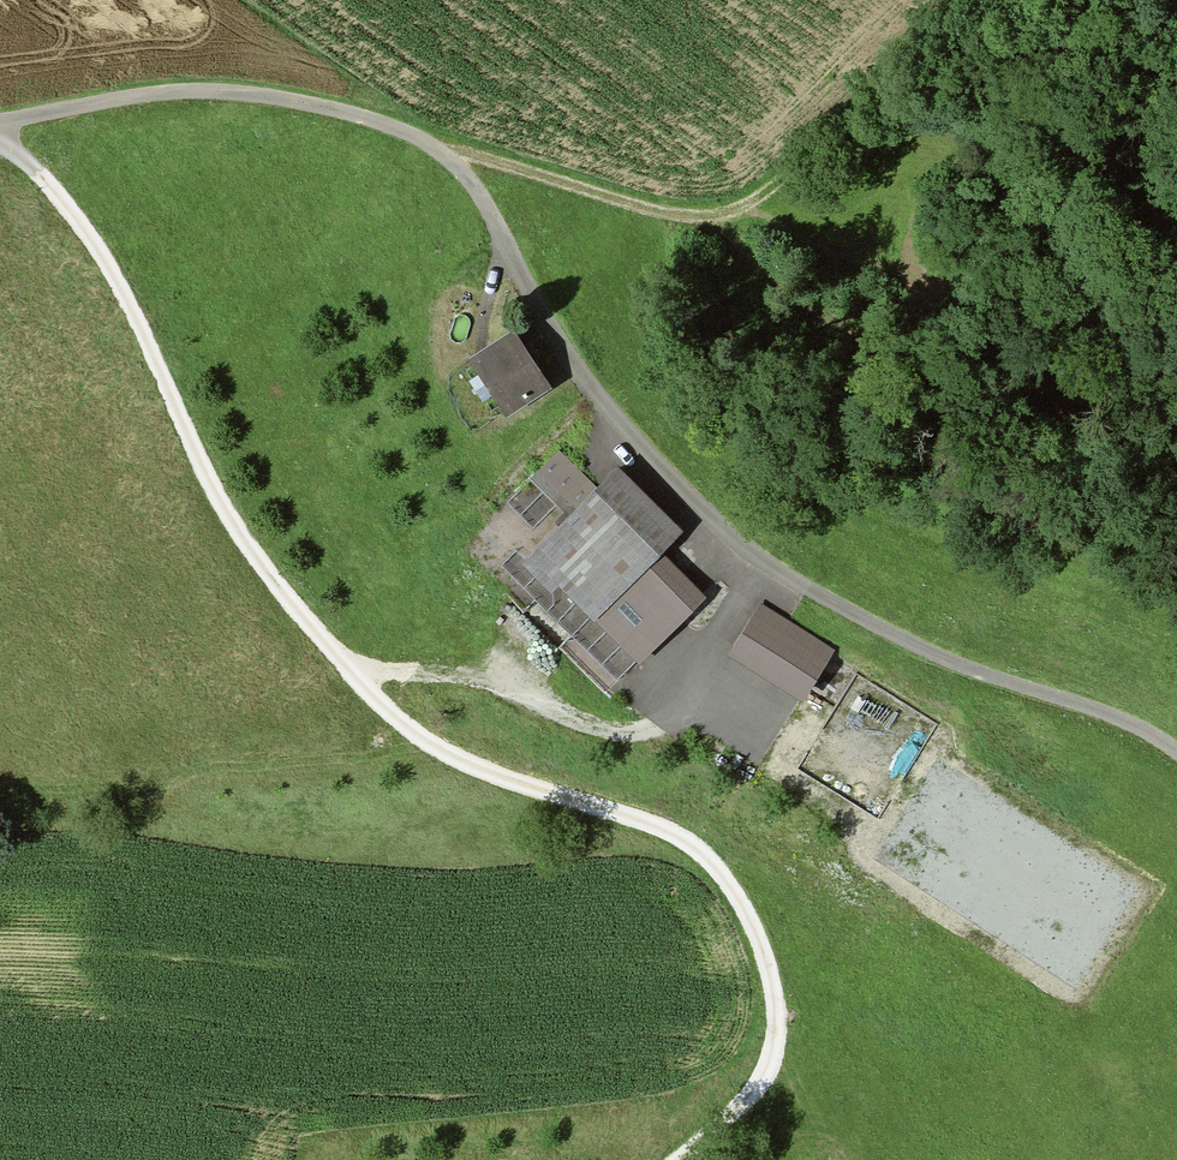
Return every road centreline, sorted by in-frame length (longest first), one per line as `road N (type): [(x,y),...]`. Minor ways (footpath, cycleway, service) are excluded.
road 1 (track): [(0,122),(127,98),(248,95),(402,126),(461,173),(564,351),(678,488),(742,547),(787,578),(958,660),(1096,707),(1176,754)]
road 2 (track): [(0,130),(102,255),(210,484),(265,574),(398,721),(481,774),(646,822),(714,864),(744,899),(778,1002),(770,1072),(679,1159)]
road 3 (track): [(1017,0),(744,209),(712,218),(435,146)]
road 4 (track): [(353,671),(495,687),(602,729),(645,732),(678,718),(760,559)]

